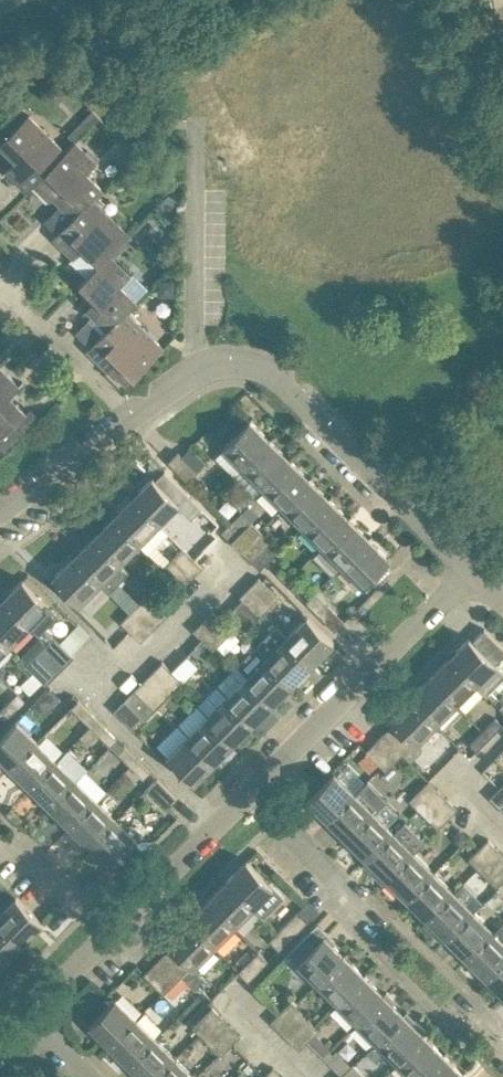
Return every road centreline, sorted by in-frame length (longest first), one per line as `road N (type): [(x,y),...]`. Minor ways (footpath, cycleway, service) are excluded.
road 1 (residential): [(472,572),(256,366),(196,371),(130,417)]
road 2 (residential): [(502,1051),(250,795)]
road 3 (residential): [(472,572),(250,795)]
road 4 (residential): [(250,795),(111,934)]
road 5 (residential): [(130,417),(0,287)]
road 6 (residential): [(130,417),(0,510)]
road 7 (residential): [(111,934),(8,830)]

